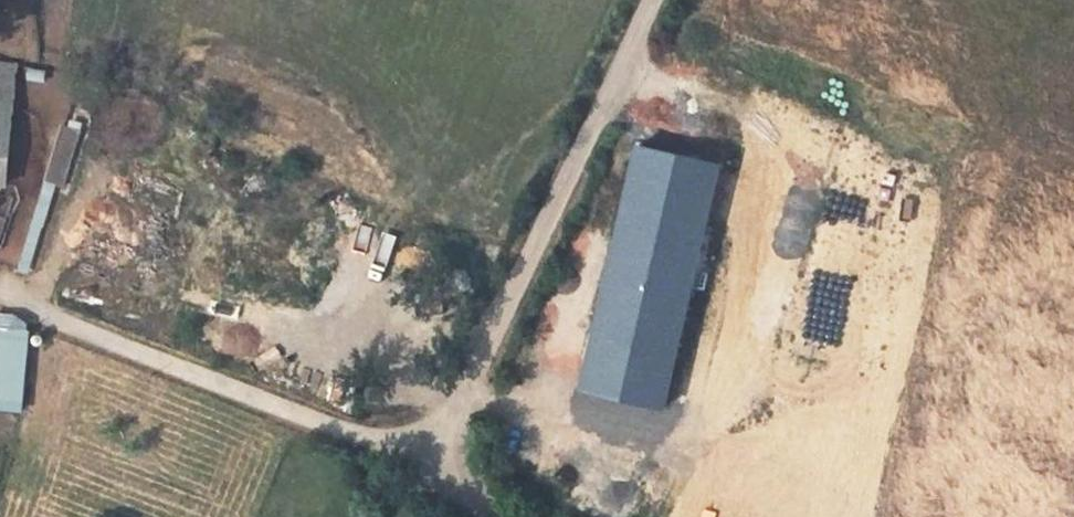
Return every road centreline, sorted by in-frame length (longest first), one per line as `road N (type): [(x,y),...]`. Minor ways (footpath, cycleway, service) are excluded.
road 1 (track): [(624,63),(778,136),(692,474)]
road 2 (residential): [(434,445),(655,0)]
road 3 (residential): [(0,285),(370,438),(434,445)]
road 4 (track): [(34,305),(92,173)]

